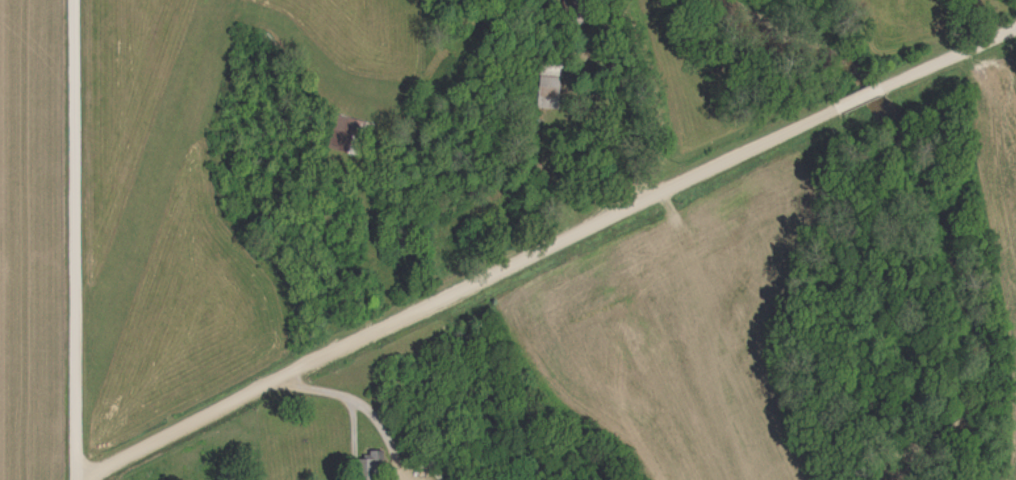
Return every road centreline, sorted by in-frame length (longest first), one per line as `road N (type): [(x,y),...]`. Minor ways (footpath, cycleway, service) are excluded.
road 1 (residential): [(85,479),(201,415),(849,101)]
road 2 (residential): [(78,479),(74,0)]
road 3 (residential): [(849,101),(1015,24)]

